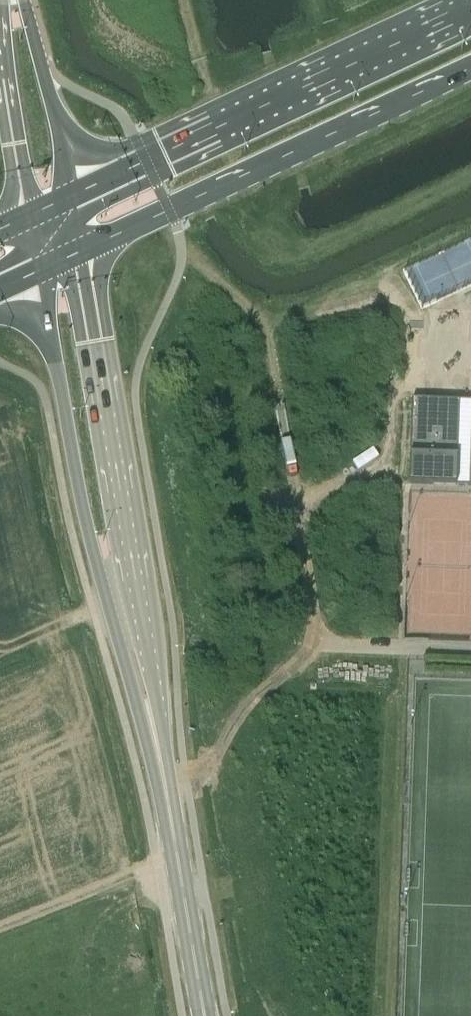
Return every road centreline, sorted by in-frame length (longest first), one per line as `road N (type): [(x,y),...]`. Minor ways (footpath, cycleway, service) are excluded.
road 1 (tertiary): [(159,758),(82,252)]
road 2 (tertiary): [(39,272),(103,597),(159,758)]
road 3 (primary): [(470,9),(74,196)]
road 4 (primary): [(82,252),(470,72)]
road 5 (tertiary): [(207,1015),(159,758)]
road 6 (tertiary): [(1,0),(2,54),(29,216)]
road 7 (tertiary): [(74,196),(24,0)]

